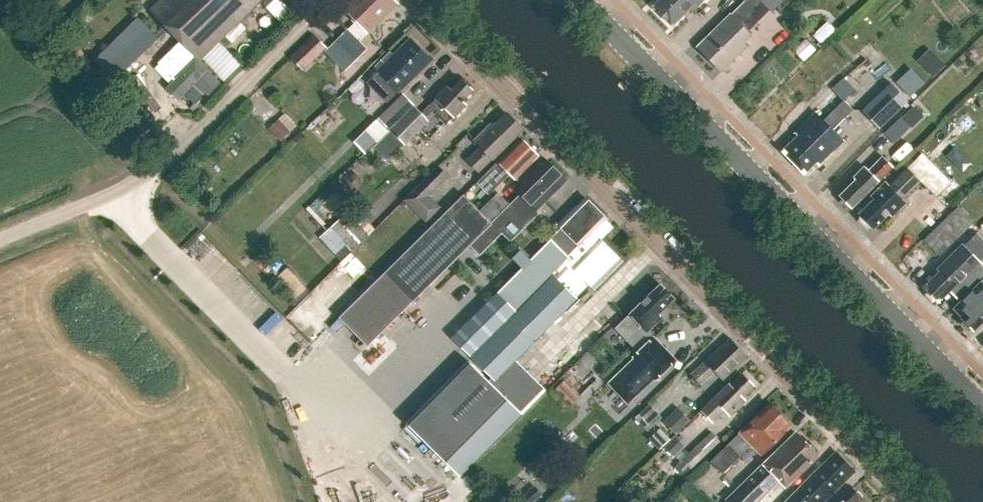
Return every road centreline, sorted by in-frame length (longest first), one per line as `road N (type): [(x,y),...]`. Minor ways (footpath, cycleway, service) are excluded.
road 1 (residential): [(914,501),(419,0)]
road 2 (secondary): [(982,409),(582,0)]
road 3 (unclassified): [(0,240),(108,196),(154,168),(332,0)]

